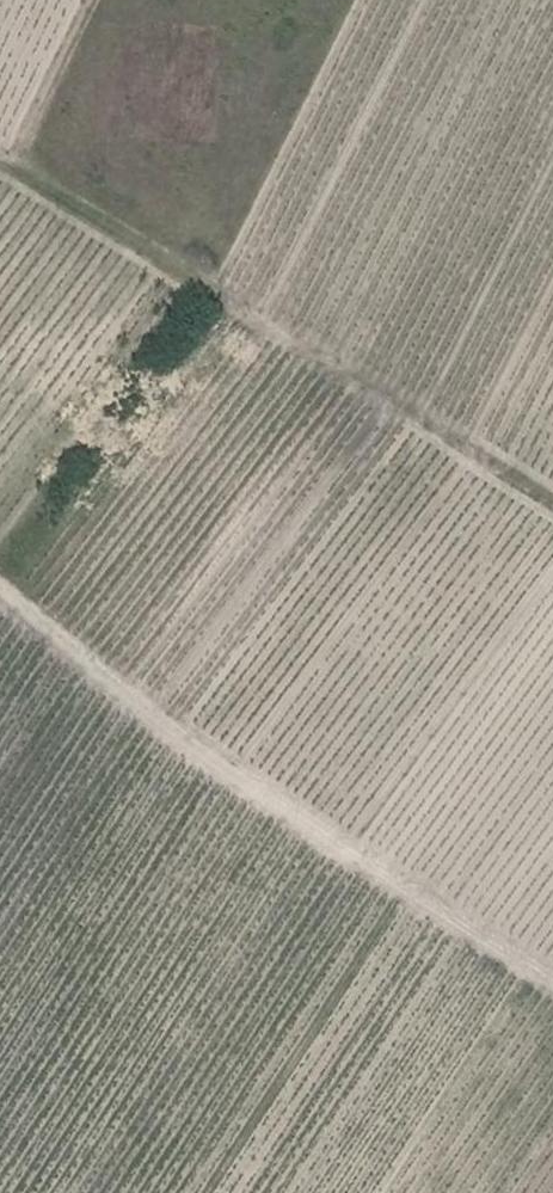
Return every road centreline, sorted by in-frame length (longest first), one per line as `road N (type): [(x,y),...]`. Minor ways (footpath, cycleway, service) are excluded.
road 1 (track): [(0,592),(142,716),(552,977)]

